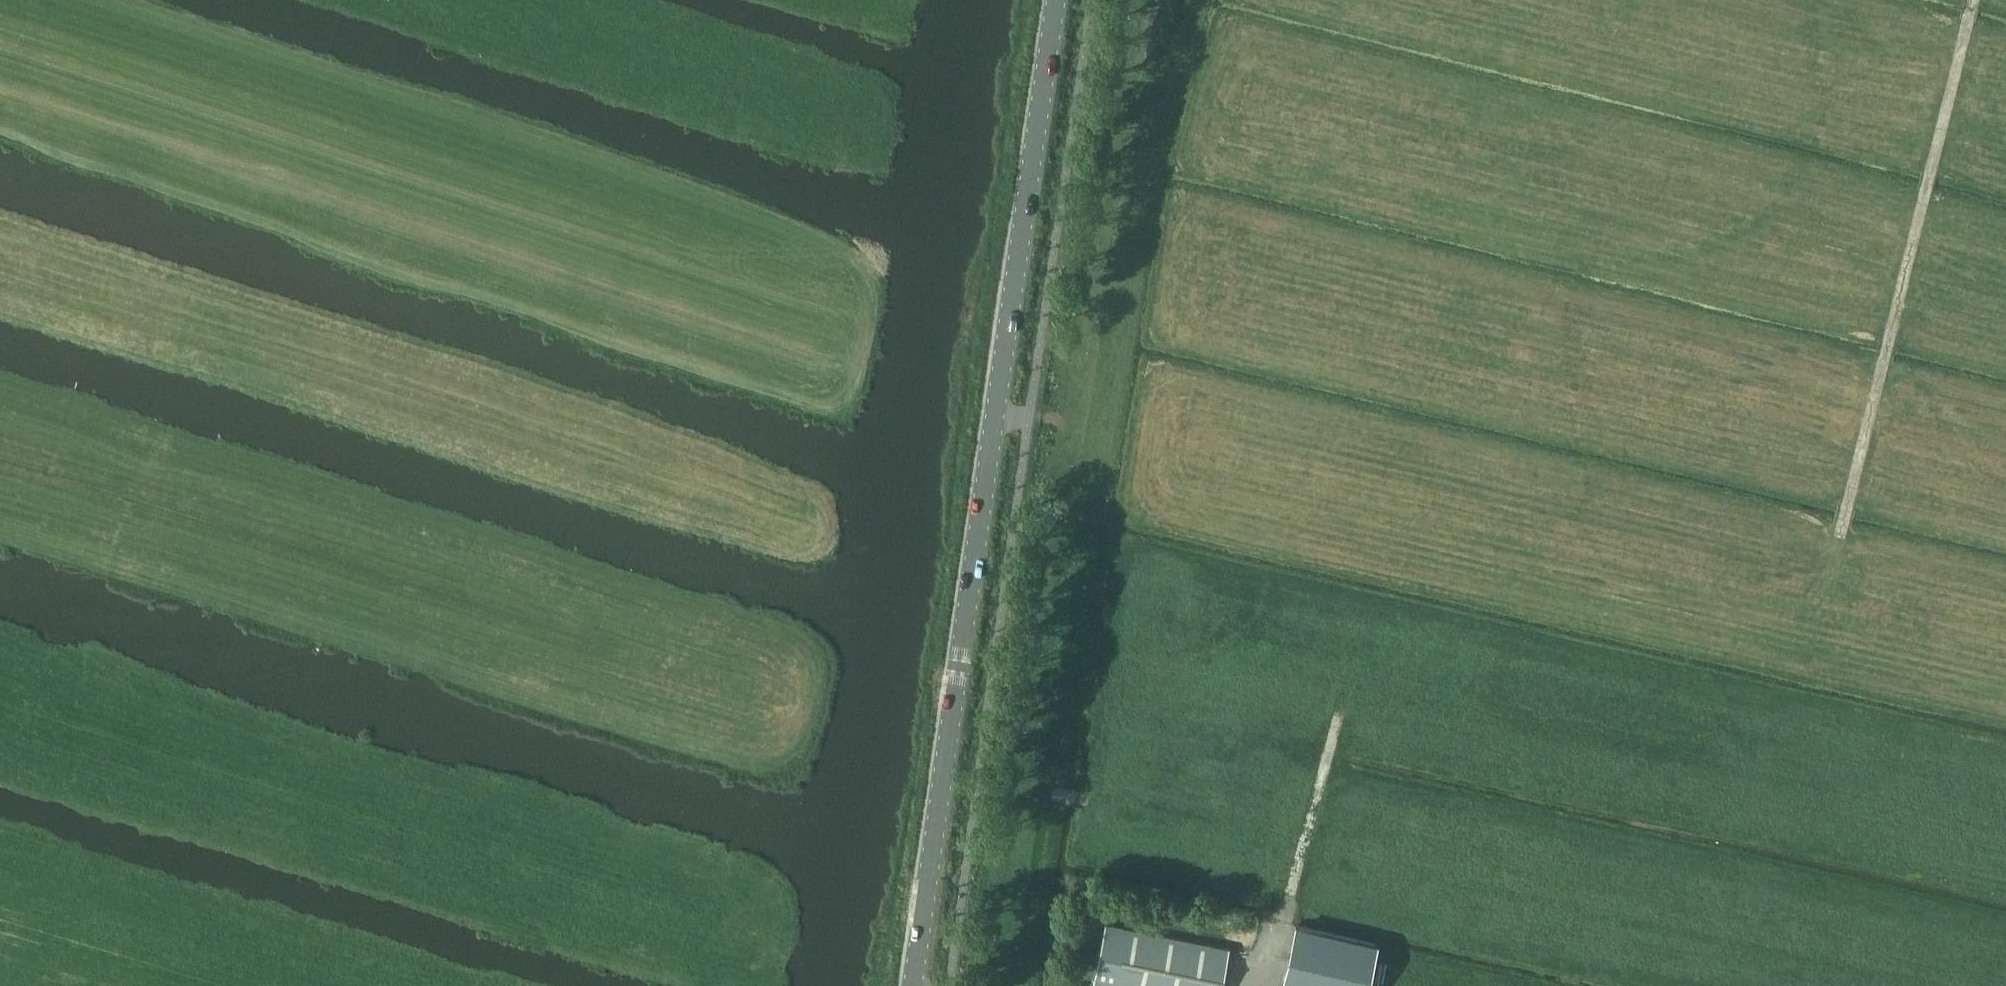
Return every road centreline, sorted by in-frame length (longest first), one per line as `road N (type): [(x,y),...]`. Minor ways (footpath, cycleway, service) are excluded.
road 1 (tertiary): [(917,985),(1057,0)]
road 2 (track): [(1973,0),(1842,531)]

